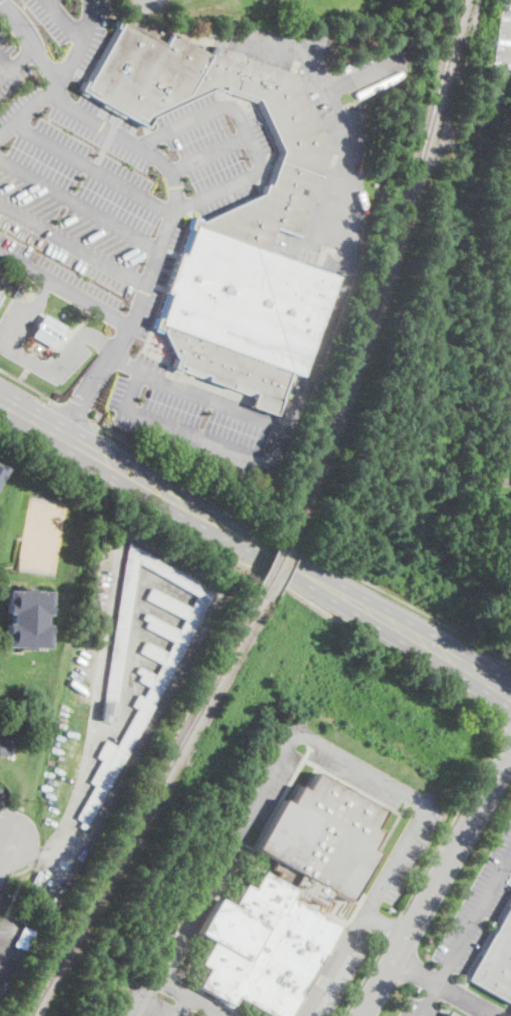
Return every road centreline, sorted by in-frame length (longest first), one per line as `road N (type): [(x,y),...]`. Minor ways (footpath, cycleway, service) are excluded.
road 1 (primary): [(510,695),(29,412)]
road 2 (residential): [(363,1015),(510,753)]

